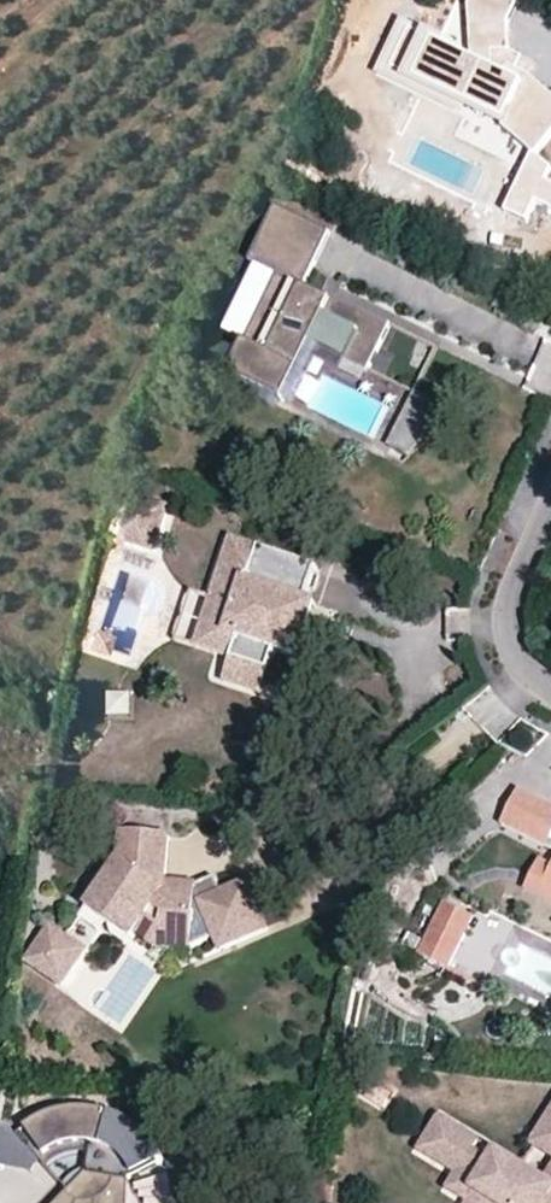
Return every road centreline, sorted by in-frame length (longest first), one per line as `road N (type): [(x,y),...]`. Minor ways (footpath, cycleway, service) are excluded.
road 1 (residential): [(550,704),(513,678),(500,654),(496,615),(550,477)]

